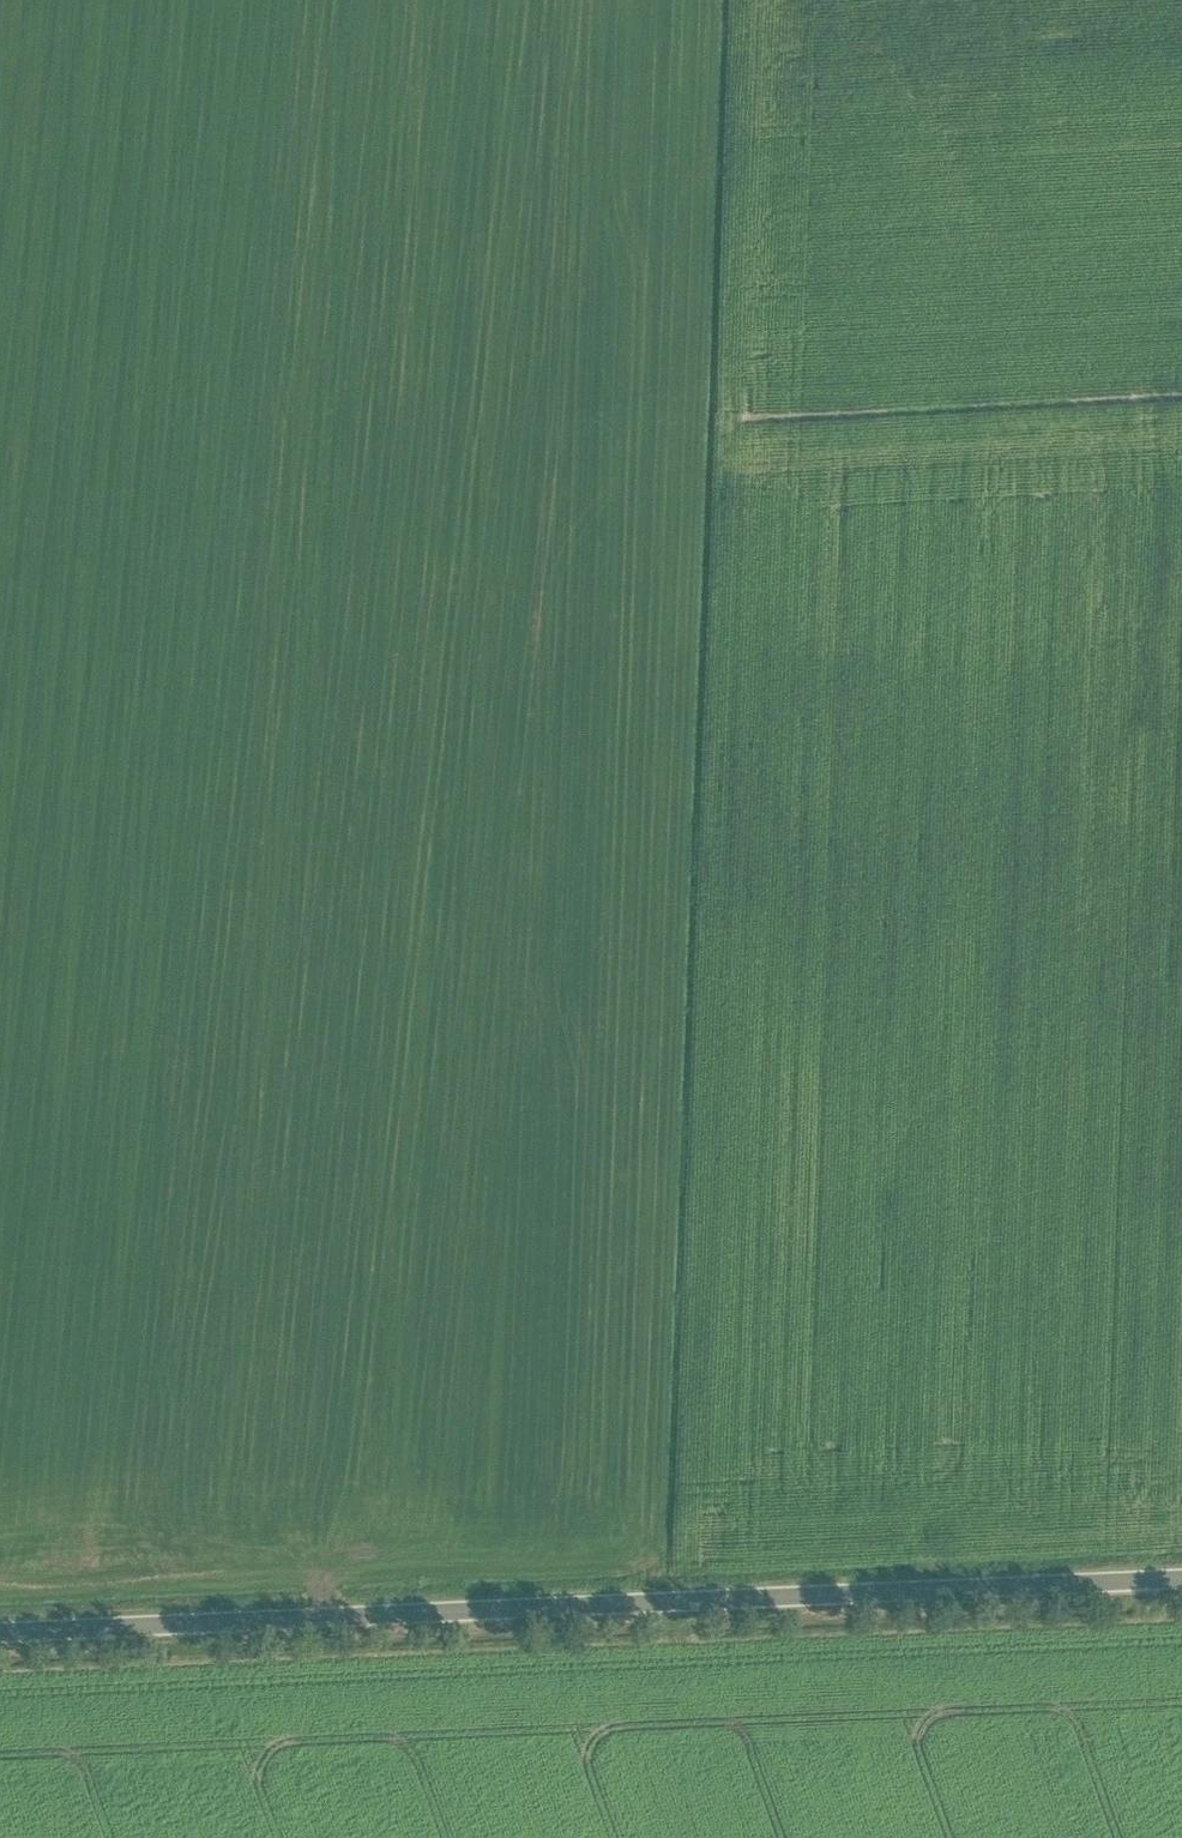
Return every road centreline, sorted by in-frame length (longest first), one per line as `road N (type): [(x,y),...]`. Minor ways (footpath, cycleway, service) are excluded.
road 1 (unclassified): [(0,1631),(1181,1581)]

